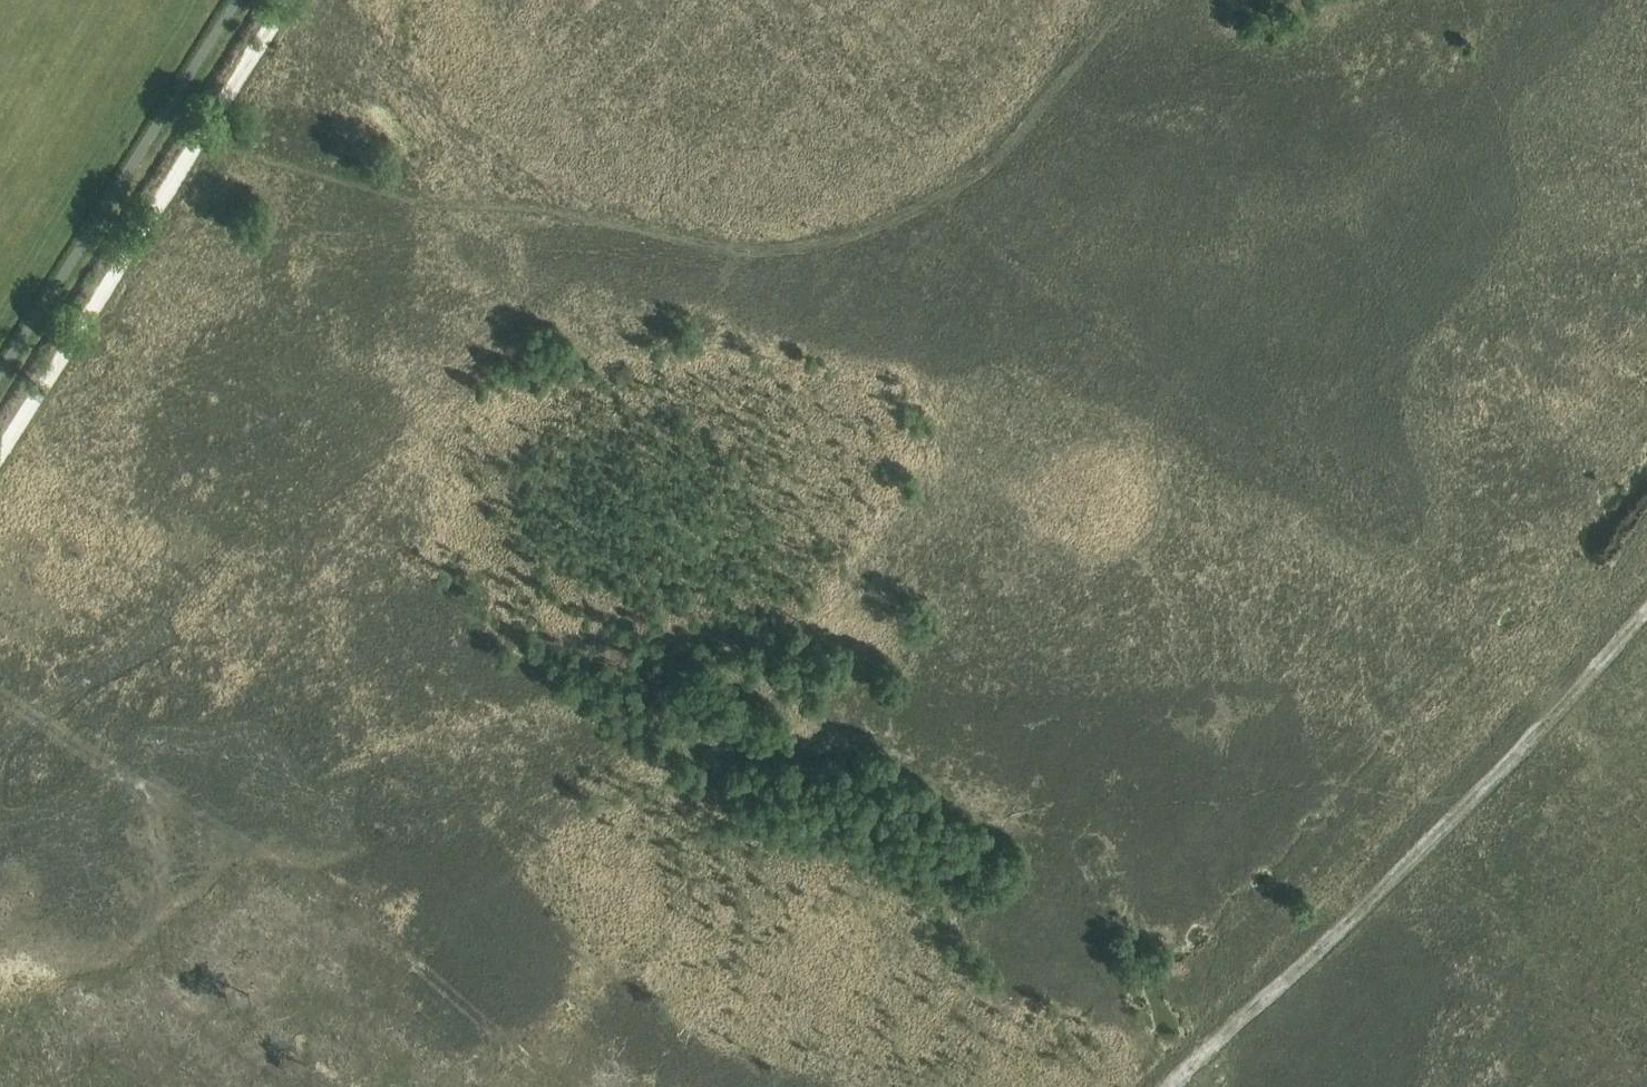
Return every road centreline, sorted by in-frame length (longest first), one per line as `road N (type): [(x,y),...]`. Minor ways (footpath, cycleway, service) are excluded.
road 1 (track): [(1174,1086),(1328,948),(1548,730),(1646,615)]
road 2 (track): [(0,454),(288,0)]

